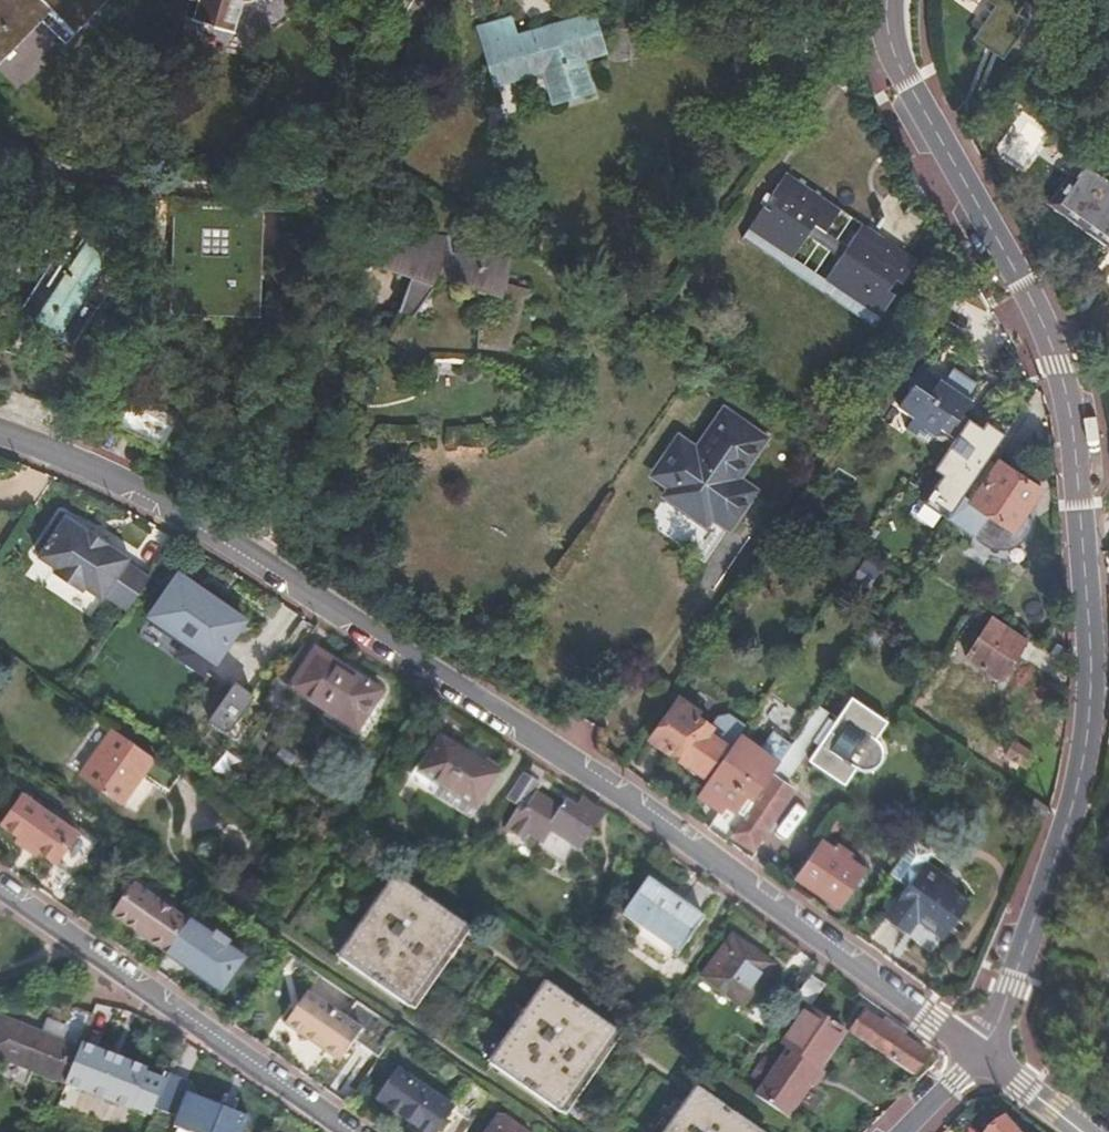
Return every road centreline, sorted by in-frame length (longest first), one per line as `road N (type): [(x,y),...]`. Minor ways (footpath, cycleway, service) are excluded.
road 1 (residential): [(986,1053),(601,780),(165,501),(0,431)]
road 2 (residential): [(986,1053),(1074,802),(1089,725),(1085,546),(1058,365),(1005,250),(890,47),(886,0)]
road 3 (residential): [(358,1131),(0,880)]
road 4 (residential): [(1087,1131),(986,1053)]

